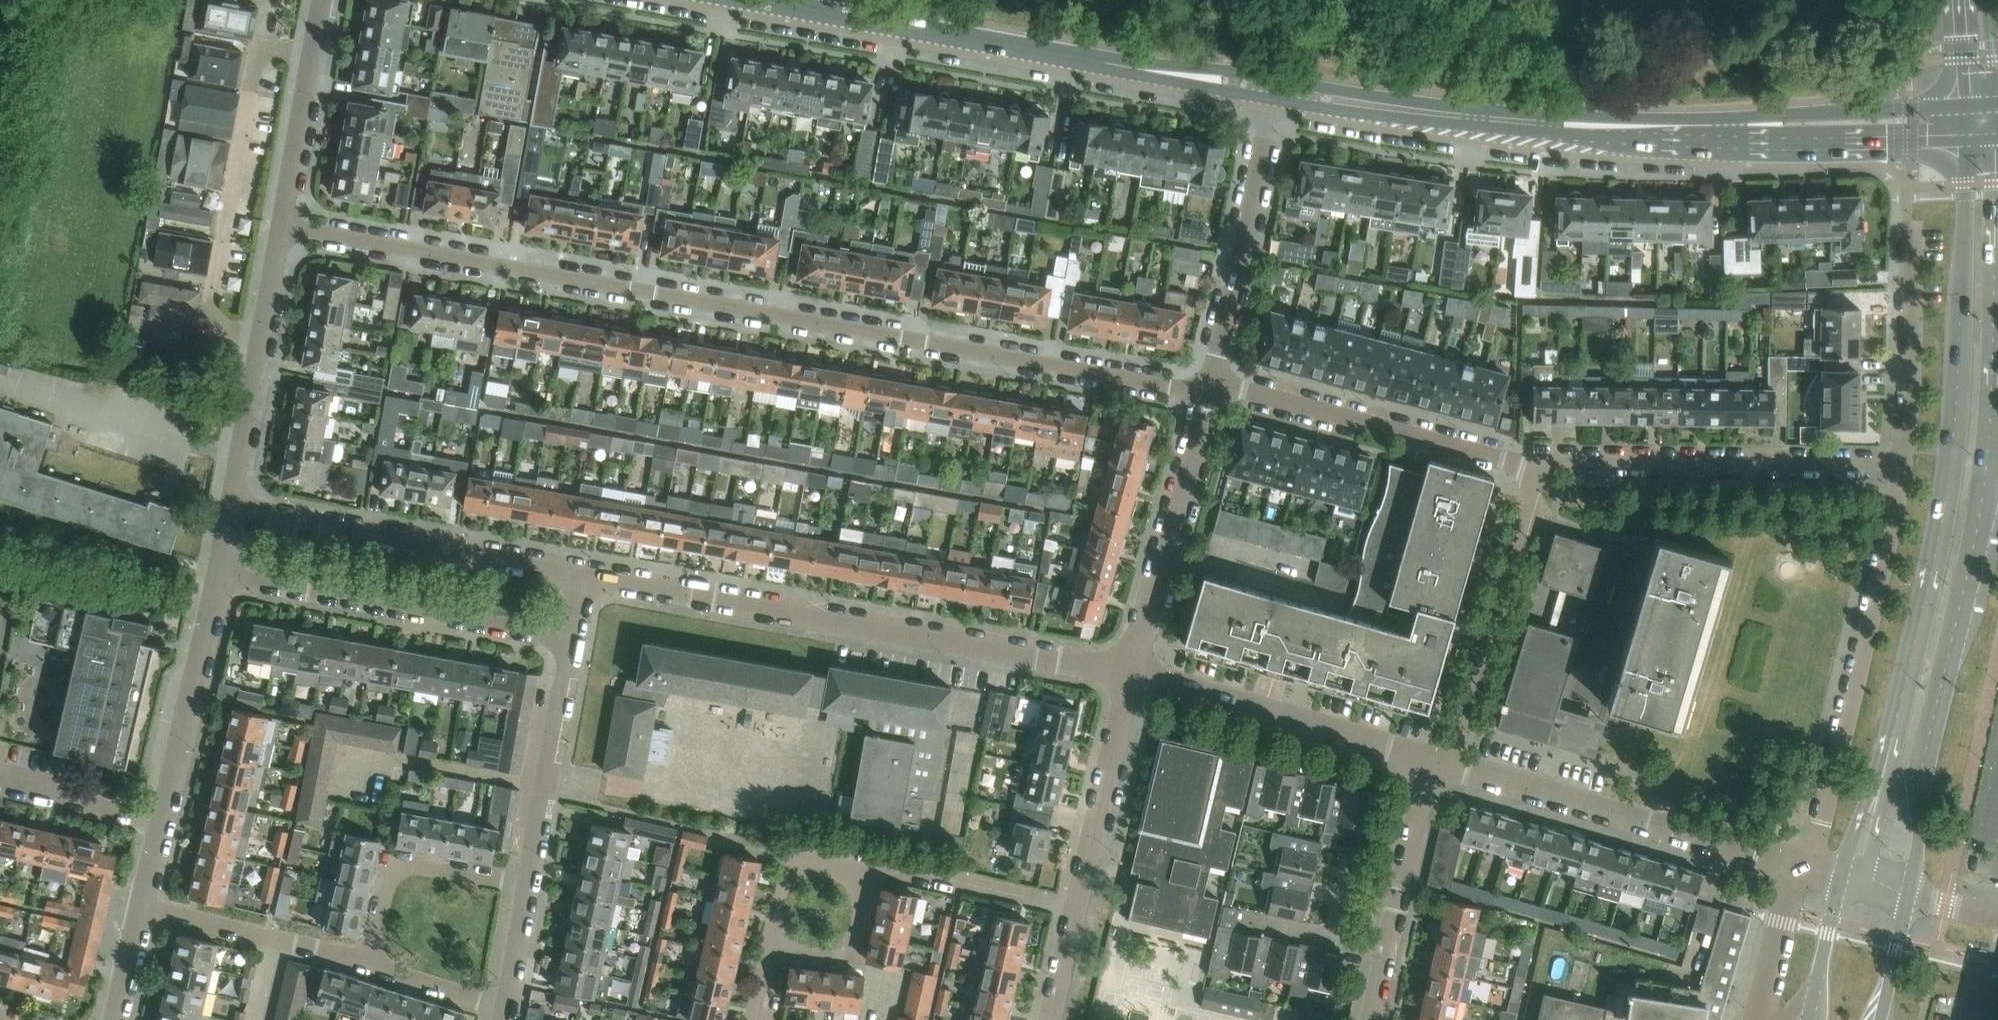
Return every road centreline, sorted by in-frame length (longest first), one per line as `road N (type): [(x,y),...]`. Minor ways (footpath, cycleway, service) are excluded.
road 1 (residential): [(1207,393),(282,225)]
road 2 (secondary): [(1965,128),(1947,475),(1874,806),(1849,878)]
road 3 (tertiary): [(1965,128),(1913,136),(1688,135),(1393,108),(1272,88)]
road 4 (residential): [(1131,669),(585,575)]
road 5 (tertiary): [(1272,88),(755,0)]
road 6 (residential): [(1898,463),(1895,504),(1797,864)]
road 7 (secondary): [(1908,894),(1918,784),(1981,510)]
road 8 (residential): [(1539,467),(1557,459),(1898,463)]
road 9 (residential): [(585,575),(232,506)]
road 10 (residential): [(1797,864),(1452,764)]
road 11 (residential): [(217,587),(570,649)]
road 12 (residential): [(1539,467),(1241,391),(1207,393)]
road 13 (residential): [(1207,393),(1272,88)]
road 14 (residential): [(1428,757),(1131,669)]
road 15 (residential): [(1452,764),(1539,467)]
road 16 (residential): [(1131,669),(1207,393)]
road 17 (residential): [(232,506),(282,225)]
road 18 (residential): [(160,833),(217,587)]
road 19 (residential): [(526,895),(570,649)]
road 20 (residential): [(1074,909),(1131,669)]
road 21 (residential): [(373,963),(142,908)]
road 22 (residential): [(373,963),(395,866),(526,895)]
road 23 (residential): [(282,225),(321,0)]
road 24 (residential): [(1906,243),(1898,463)]
road 25 (residential): [(871,872),(1074,909)]
road 26 (residential): [(1381,953),(1428,757)]
road 27 (residential): [(771,954),(792,871),(818,863),(871,872)]
road 28 (residential): [(771,954),(842,959),(859,932),(871,872)]
road 29 (residential): [(160,833),(0,798)]
road 30 (residential): [(1756,1019),(1797,864)]
road 31 (secondary): [(1981,510),(1997,365)]
road 32 (residential): [(506,1008),(373,963)]
road 33 (secondary): [(1880,1019),(1908,894)]
road 34 (secondary): [(1964,0),(1965,128)]
road 35 (secondary): [(1997,123),(1986,0)]

